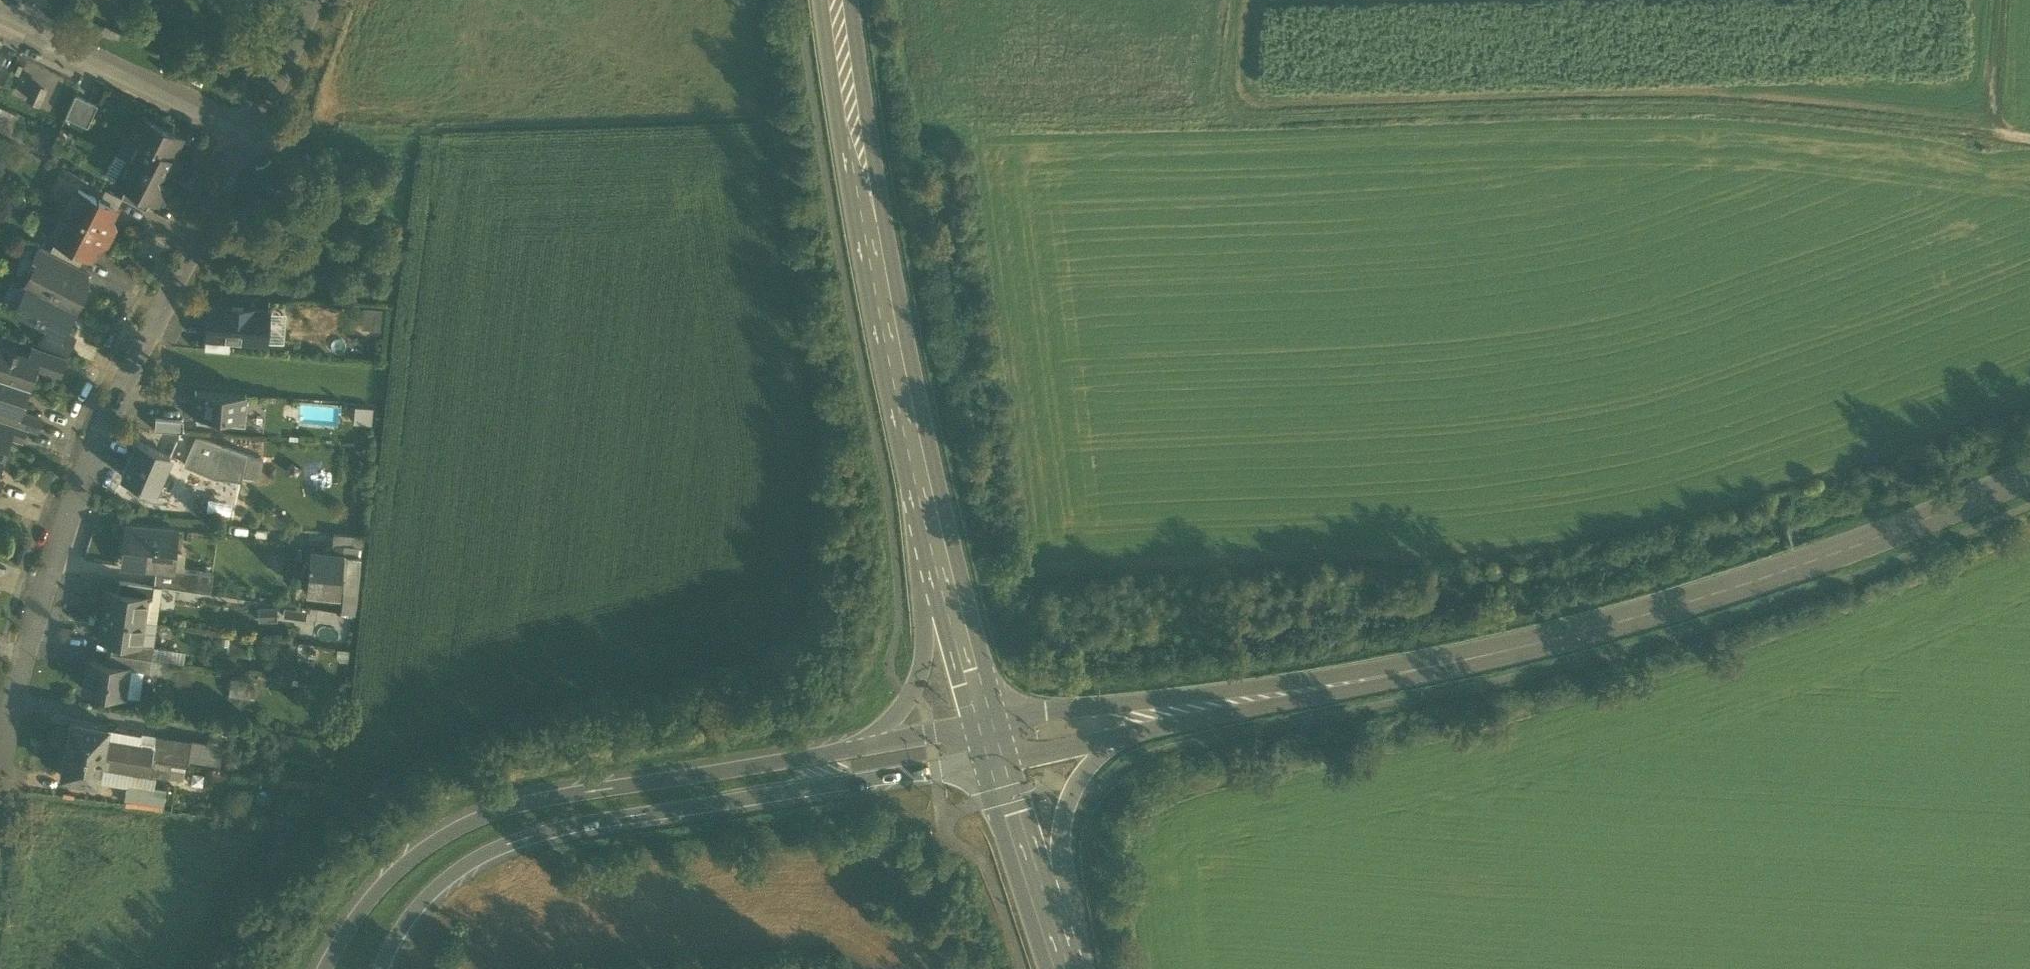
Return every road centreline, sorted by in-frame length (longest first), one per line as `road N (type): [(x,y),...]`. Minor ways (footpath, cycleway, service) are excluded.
road 1 (track): [(2029,141),(1692,109),(938,123)]
road 2 (secondary): [(999,717),(904,326),(851,0)]
road 3 (residential): [(0,766),(65,511),(253,128)]
road 4 (motorway): [(380,968),(412,914),(464,862),(546,828),(980,758)]
road 5 (secondary): [(1429,665),(1744,584),(2029,473)]
road 6 (motorway): [(841,745),(530,798),(486,813),(393,872),(325,968)]
road 7 (secondary): [(828,0),(927,560)]
road 8 (secondary): [(1429,665),(999,717)]
road 9 (secondary): [(1133,729),(1429,665)]
road 10 (residential): [(253,128),(0,15)]
road 11 (secondary): [(1069,968),(1066,806),(1089,763),(1133,729)]
road 12 (secondary): [(980,758),(1003,836),(1063,968)]
road 13 (secondary): [(1066,968),(1008,753)]
road 14 (motorway): [(927,560),(924,653),(912,689),(841,745)]
road 15 (secondary): [(927,560),(970,722)]
road 16 (residential): [(253,128),(312,0)]
road 17 (track): [(1987,137),(1995,0)]
road 18 (motorway): [(970,722),(841,745)]
road 19 (secondary): [(1008,753),(1133,729)]

